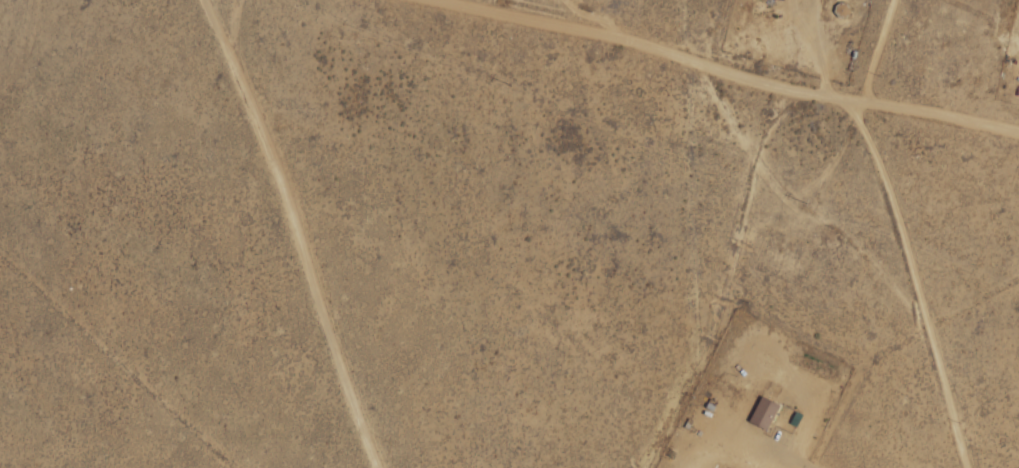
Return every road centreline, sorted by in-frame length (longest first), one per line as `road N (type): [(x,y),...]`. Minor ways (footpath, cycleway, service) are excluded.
road 1 (residential): [(85,467),(71,334),(161,0)]
road 2 (residential): [(376,0),(775,100)]

